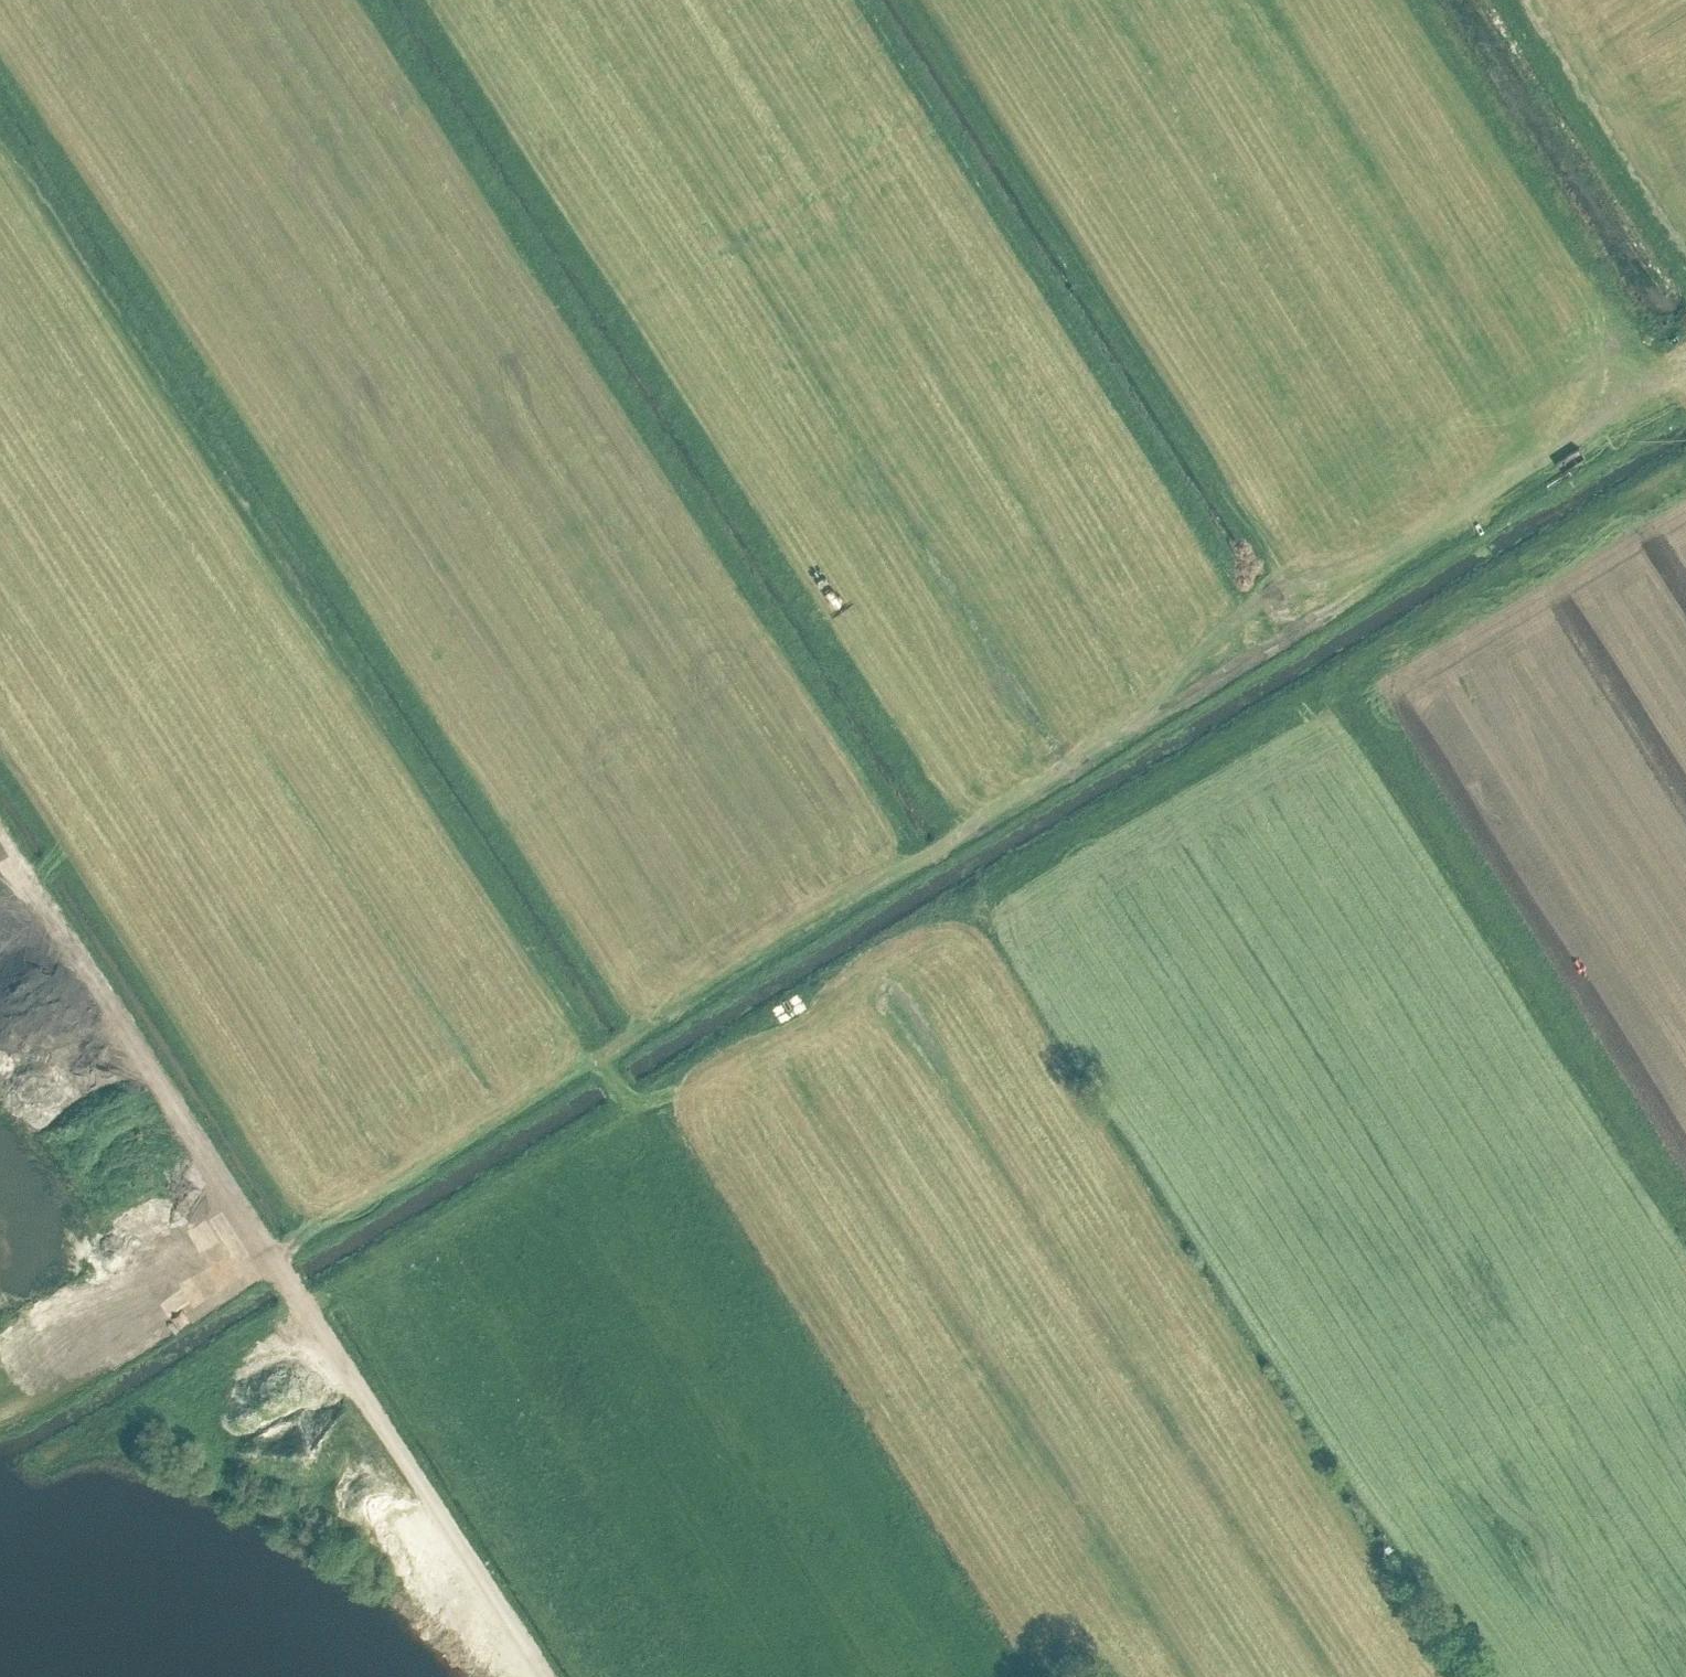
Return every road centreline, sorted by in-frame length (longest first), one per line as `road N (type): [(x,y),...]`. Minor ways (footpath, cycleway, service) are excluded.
road 1 (track): [(1685,388),(582,1066)]
road 2 (track): [(544,1676),(0,833)]
road 3 (track): [(0,1416),(276,1256)]

